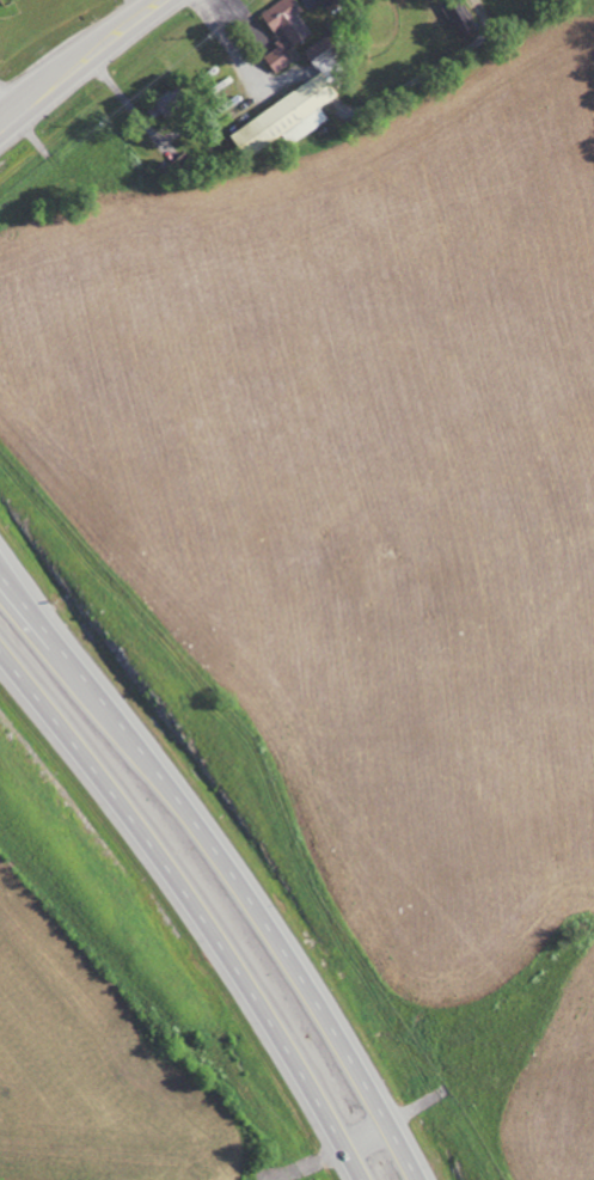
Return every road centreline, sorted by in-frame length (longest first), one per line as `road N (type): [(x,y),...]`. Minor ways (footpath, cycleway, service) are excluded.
road 1 (trunk): [(422,1179),(231,864),(0,565)]
road 2 (trunk): [(0,647),(194,900),(364,1179)]
road 3 (primary): [(0,124),(160,0)]
road 4 (residential): [(276,1179),(449,1089)]

